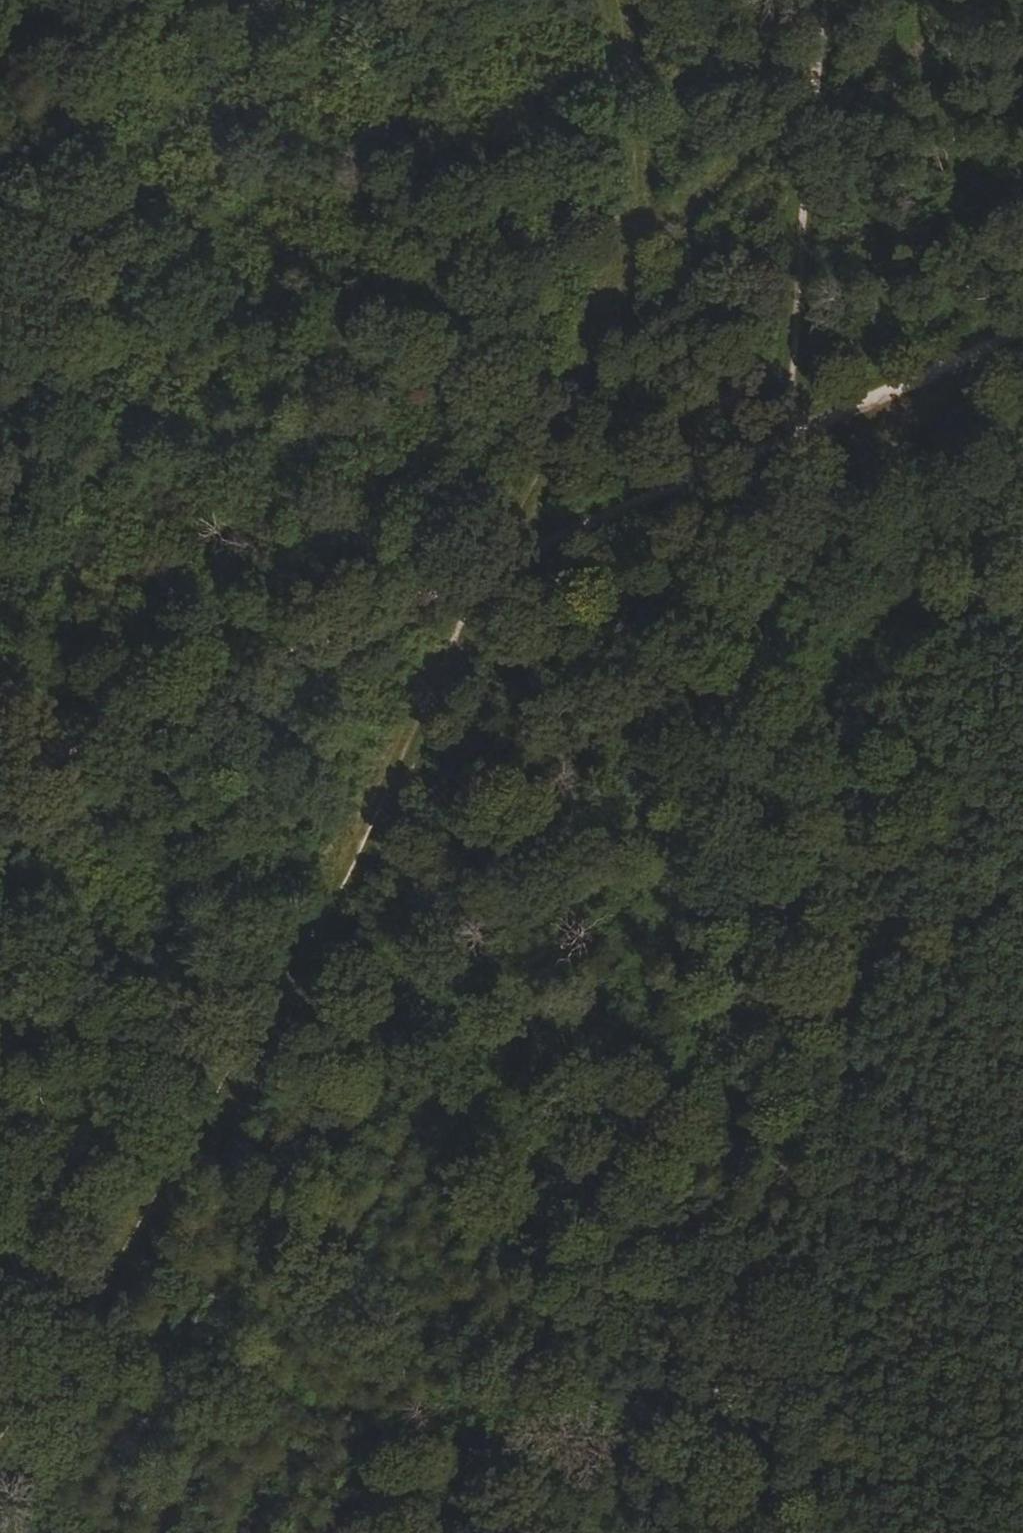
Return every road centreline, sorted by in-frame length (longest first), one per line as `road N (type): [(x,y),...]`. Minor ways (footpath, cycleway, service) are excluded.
road 1 (track): [(502,567),(1022,346)]
road 2 (track): [(0,792),(502,567)]

